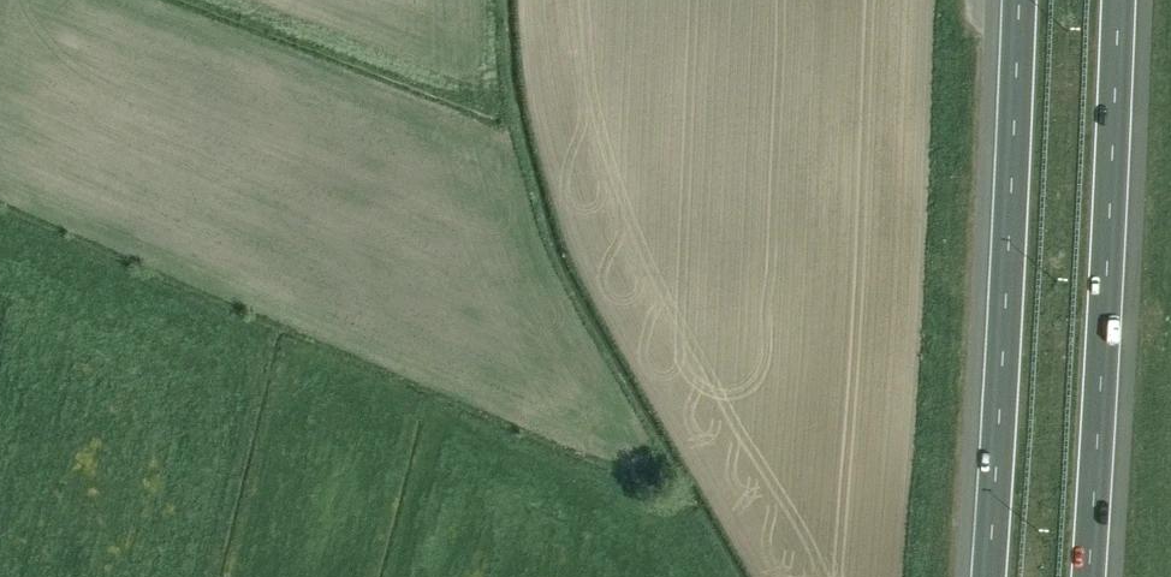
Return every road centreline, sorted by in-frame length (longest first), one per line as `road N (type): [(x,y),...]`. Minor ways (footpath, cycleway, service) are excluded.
road 1 (motorway): [(1014,0),(977,576)]
road 2 (motorway): [(1101,576),(1120,0)]

